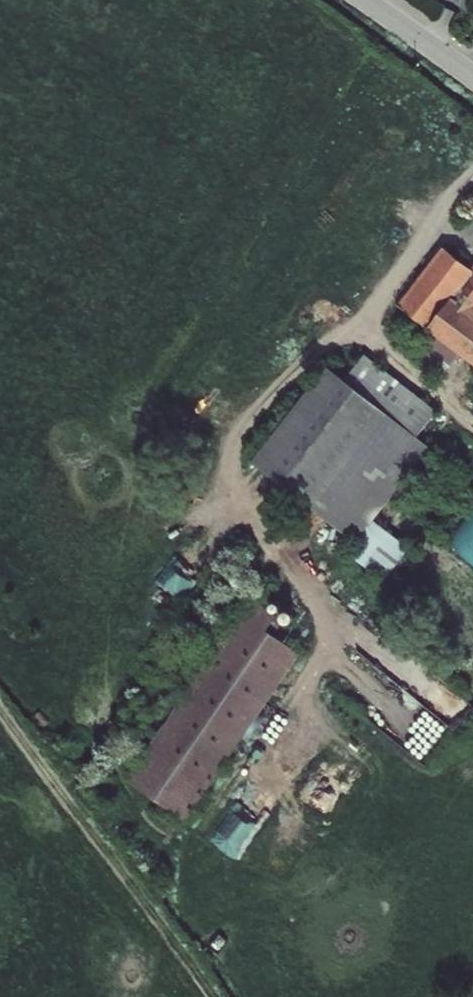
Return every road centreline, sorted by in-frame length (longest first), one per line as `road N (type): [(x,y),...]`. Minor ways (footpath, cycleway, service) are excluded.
road 1 (residential): [(472,78),(362,0)]

